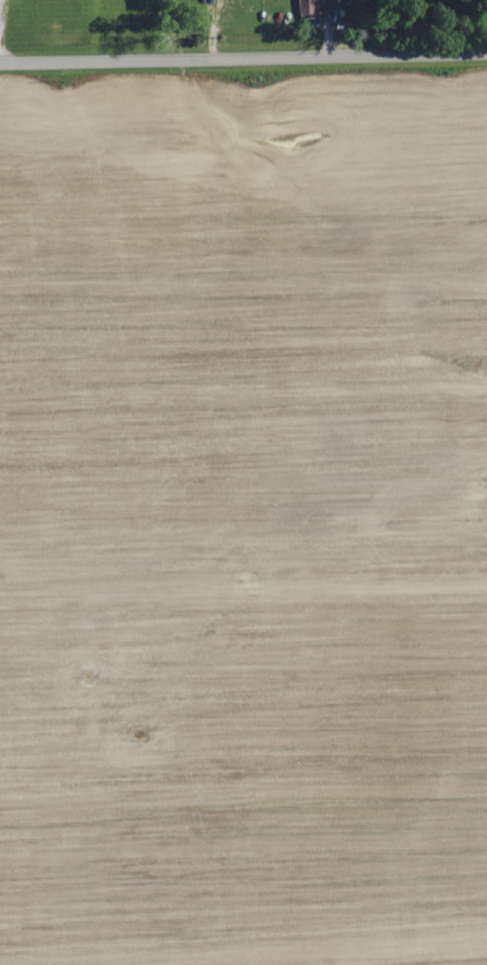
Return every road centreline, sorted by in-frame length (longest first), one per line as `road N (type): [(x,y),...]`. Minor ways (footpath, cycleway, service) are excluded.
road 1 (residential): [(0,62),(486,53)]

